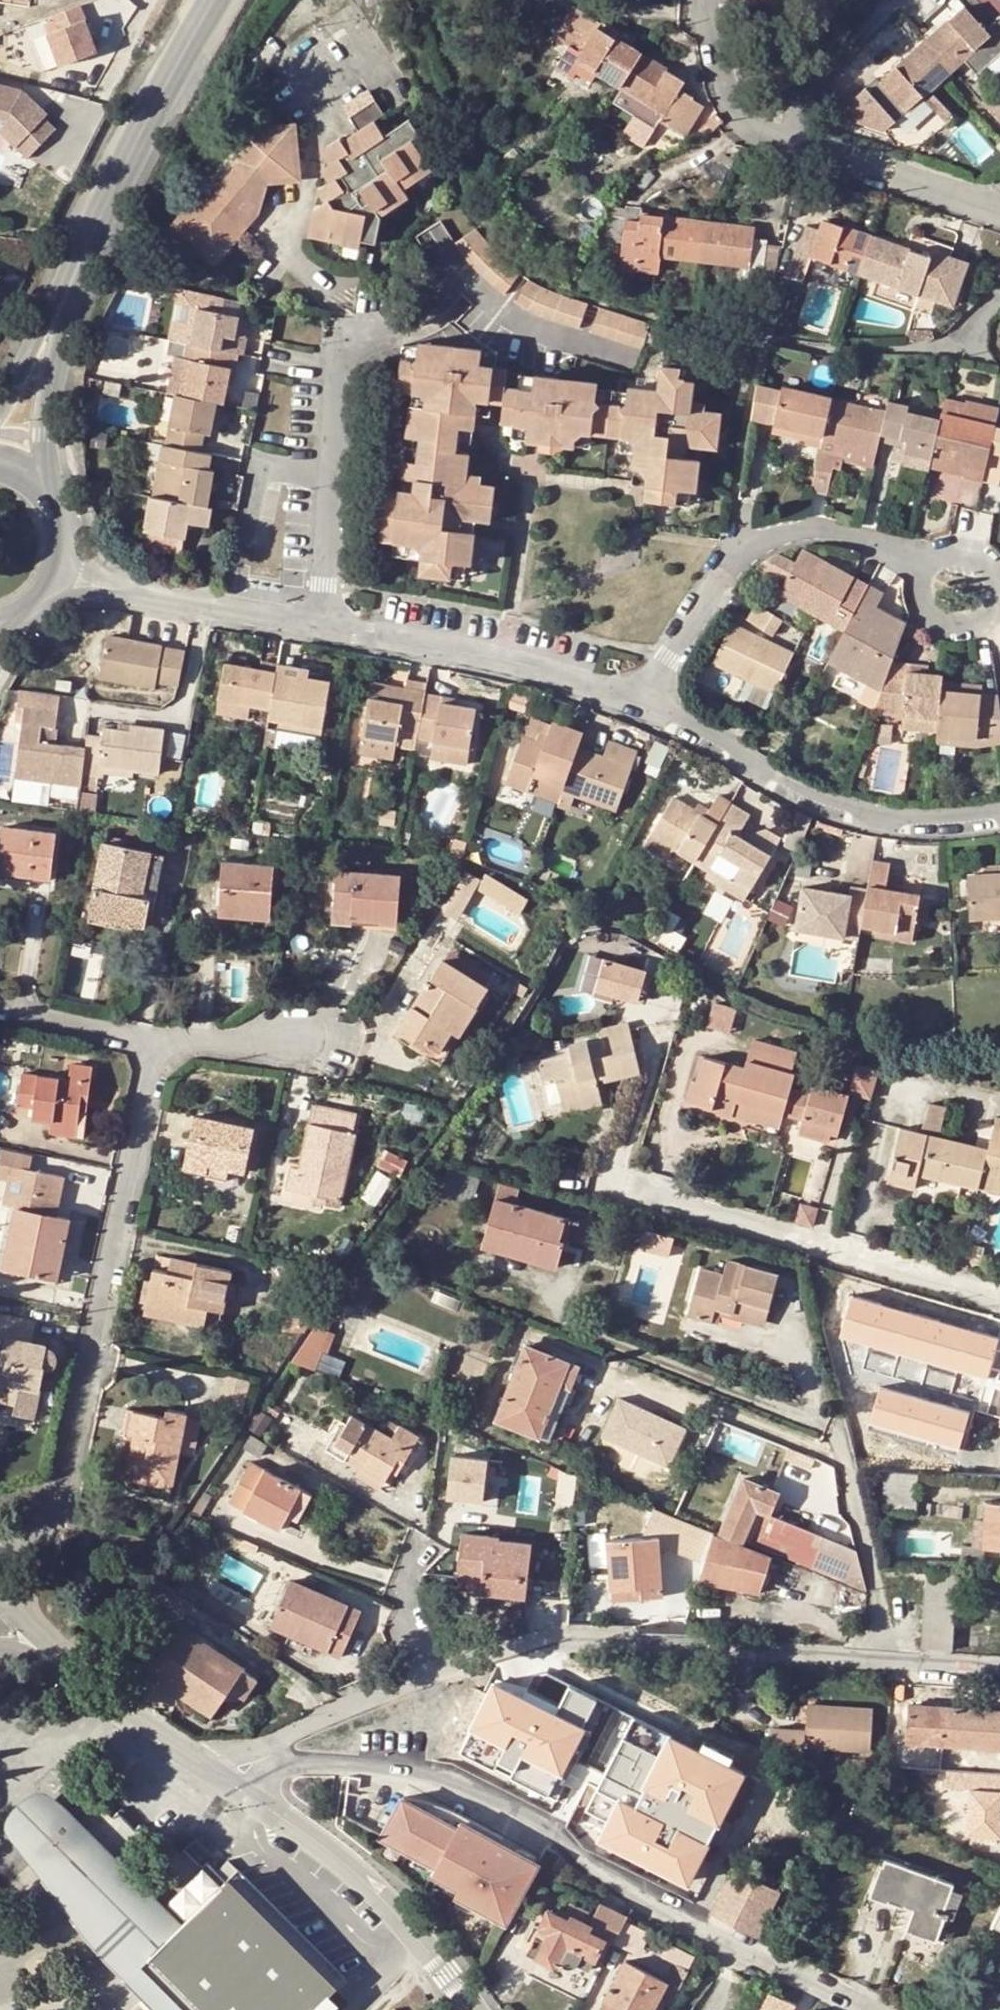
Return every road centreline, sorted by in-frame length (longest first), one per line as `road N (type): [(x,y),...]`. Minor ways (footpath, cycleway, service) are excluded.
road 1 (residential): [(277,1768),(337,1763),(442,1776),(526,1819),(596,1873),(856,2009)]
road 2 (residential): [(999,1666),(557,1639),(437,1674)]
road 3 (residential): [(154,1048),(59,1496),(43,1525),(0,1546)]
road 4 (residential): [(609,1182),(999,1297)]
road 5 (residential): [(714,0),(727,80),(754,126),(999,204)]
road 6 (residential): [(929,564),(850,530),(800,528),(762,539),(709,593),(654,707)]
road 7 (unclassified): [(654,707),(778,780),(854,805),(926,815),(999,809)]
road 8 (unclassified): [(314,625),(446,646),(654,707)]
road 9 (residential): [(481,2009),(369,1880),(262,1802)]
road 10 (residential): [(355,328),(337,366),(314,625)]
road 11 (tertiary): [(219,1),(83,254)]
road 12 (tertiary): [(54,498),(45,435),(53,354),(83,254)]
road 13 (residential): [(355,328),(343,291),(293,250),(324,110)]
road 14 (residential): [(461,277),(504,314),(549,335),(634,358)]
road 15 (residential): [(344,1035),(154,1048)]
road 16 (unclassified): [(133,594),(314,625)]
road 17 (residential): [(437,1674),(270,1741)]
road 18 (residential): [(213,1768),(66,1673)]
road 19 (tertiary): [(83,254),(0,407)]
road 20 (residential): [(422,1530),(408,1593),(437,1674)]
road 21 (residential): [(154,1048),(12,1011)]
road 22 (residential): [(929,564),(923,598),(946,624),(981,622),(999,596)]
road 23 (residential): [(461,277),(409,318),(355,328)]

